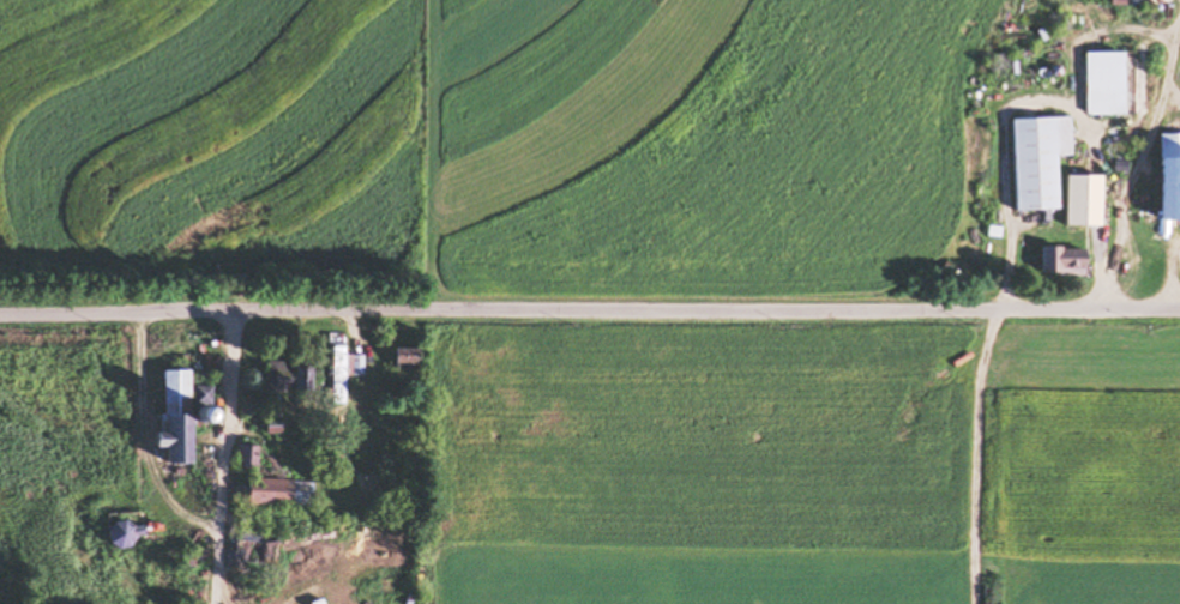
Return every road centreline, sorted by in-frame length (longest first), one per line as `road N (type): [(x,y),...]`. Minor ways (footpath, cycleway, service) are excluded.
road 1 (residential): [(1179,306),(240,304),(0,314)]

